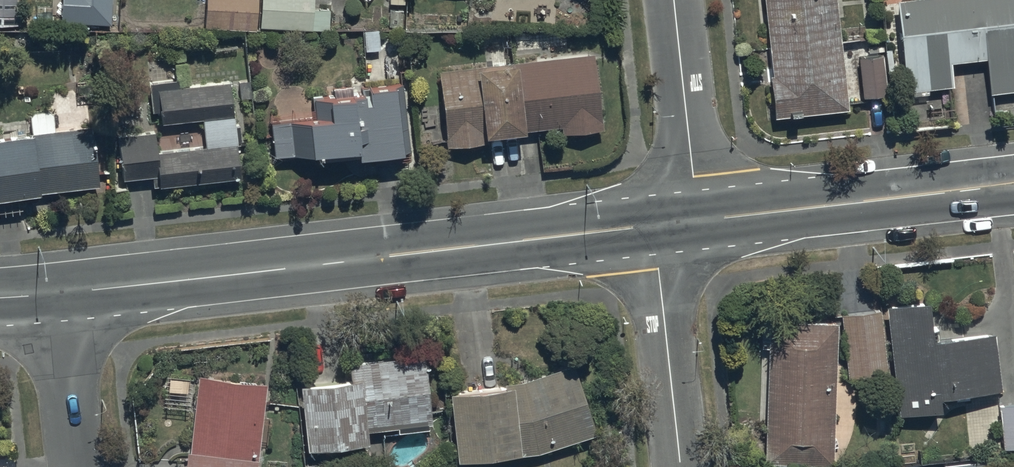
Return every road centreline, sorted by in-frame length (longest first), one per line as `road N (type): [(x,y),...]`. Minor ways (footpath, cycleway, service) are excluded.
road 1 (tertiary): [(59,293),(654,226)]
road 2 (tertiary): [(699,220),(1013,187)]
road 3 (residential): [(654,226),(679,466)]
road 4 (residential): [(699,220),(674,0)]
road 5 (residential): [(78,466),(59,293)]

